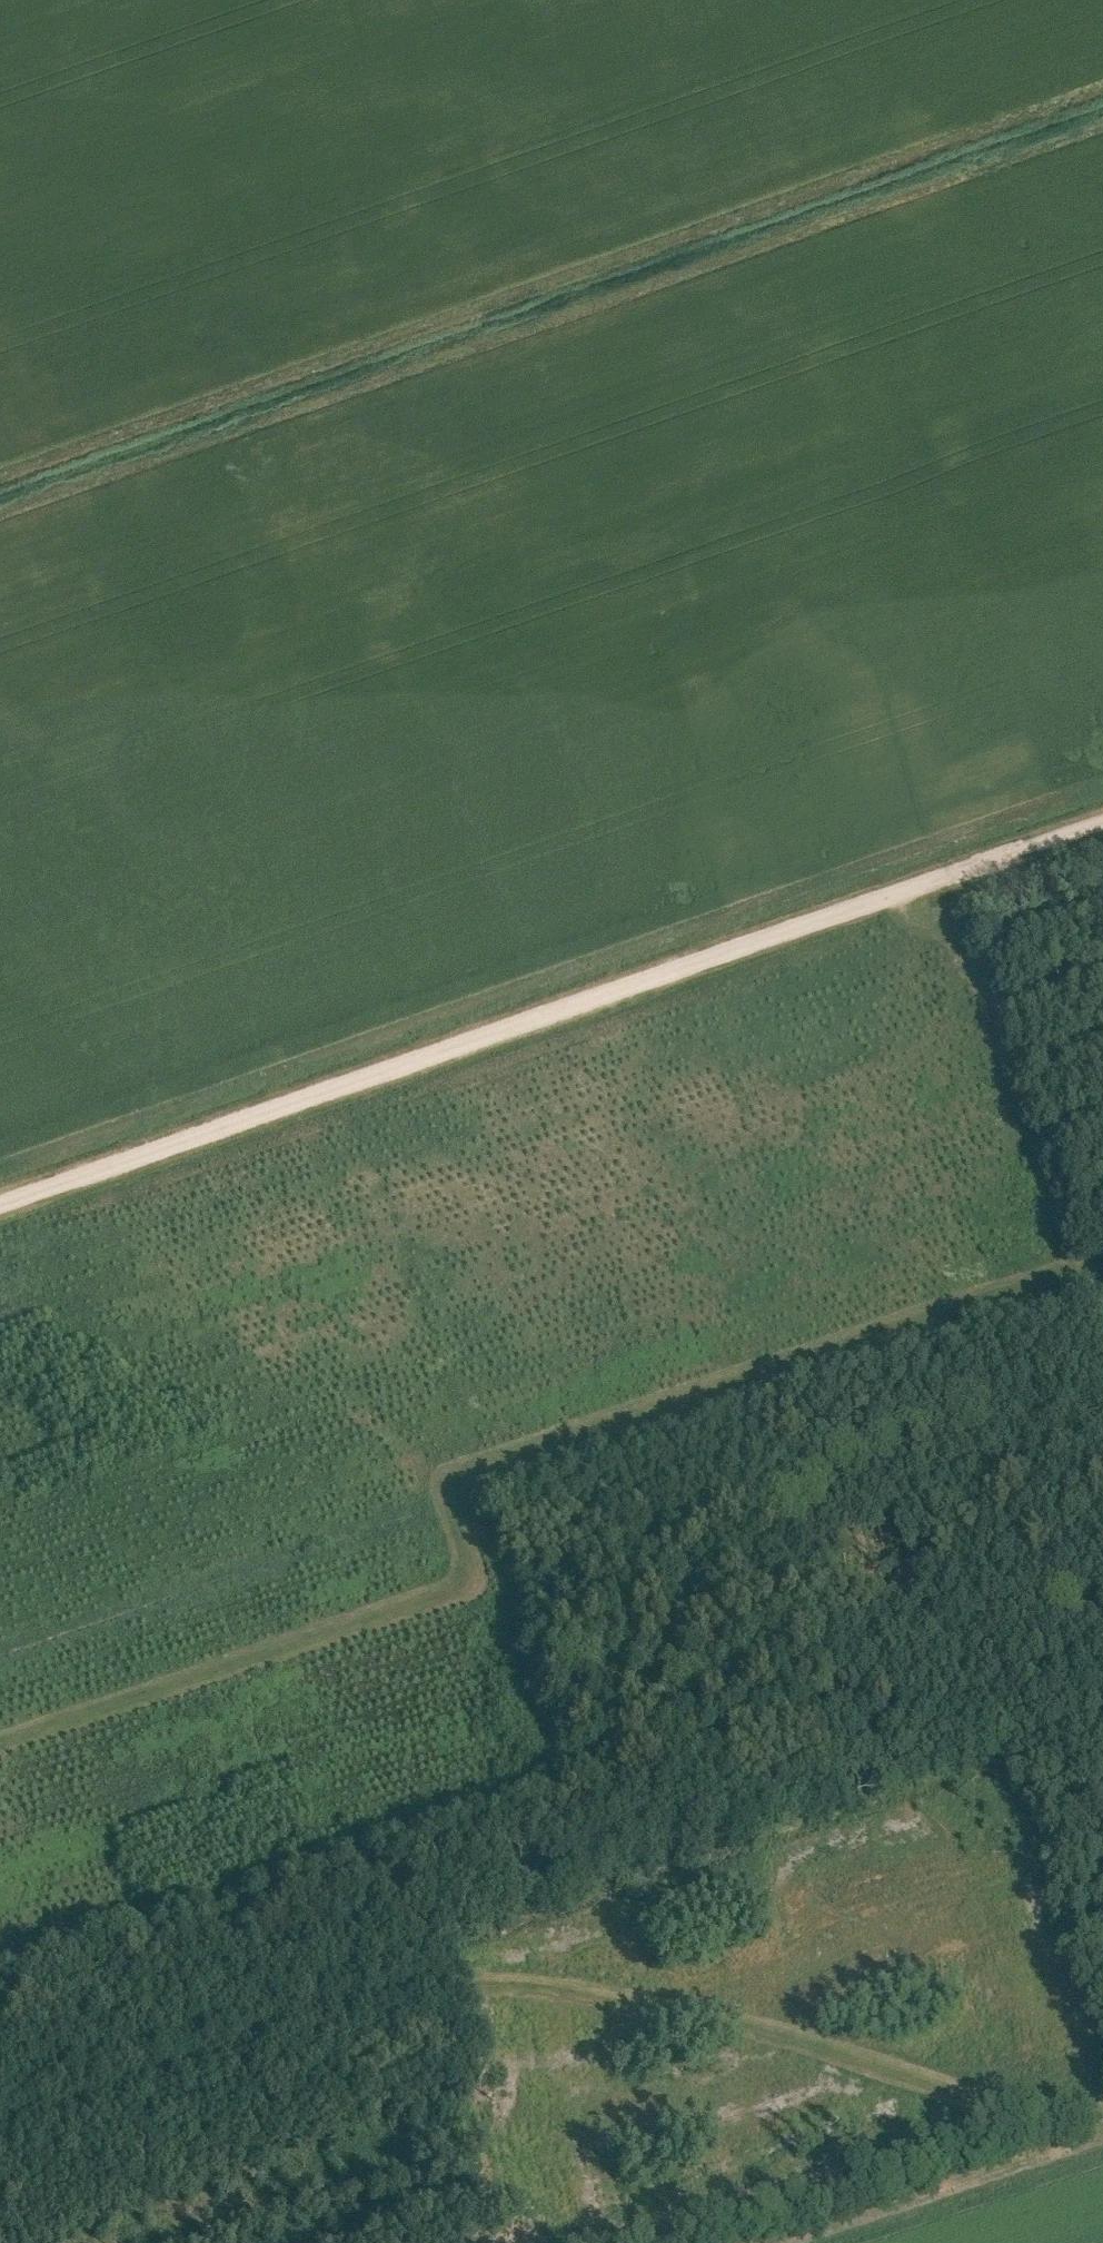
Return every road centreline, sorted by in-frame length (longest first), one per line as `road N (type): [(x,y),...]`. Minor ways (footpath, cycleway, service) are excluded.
road 1 (track): [(1102,824),(0,1206)]

